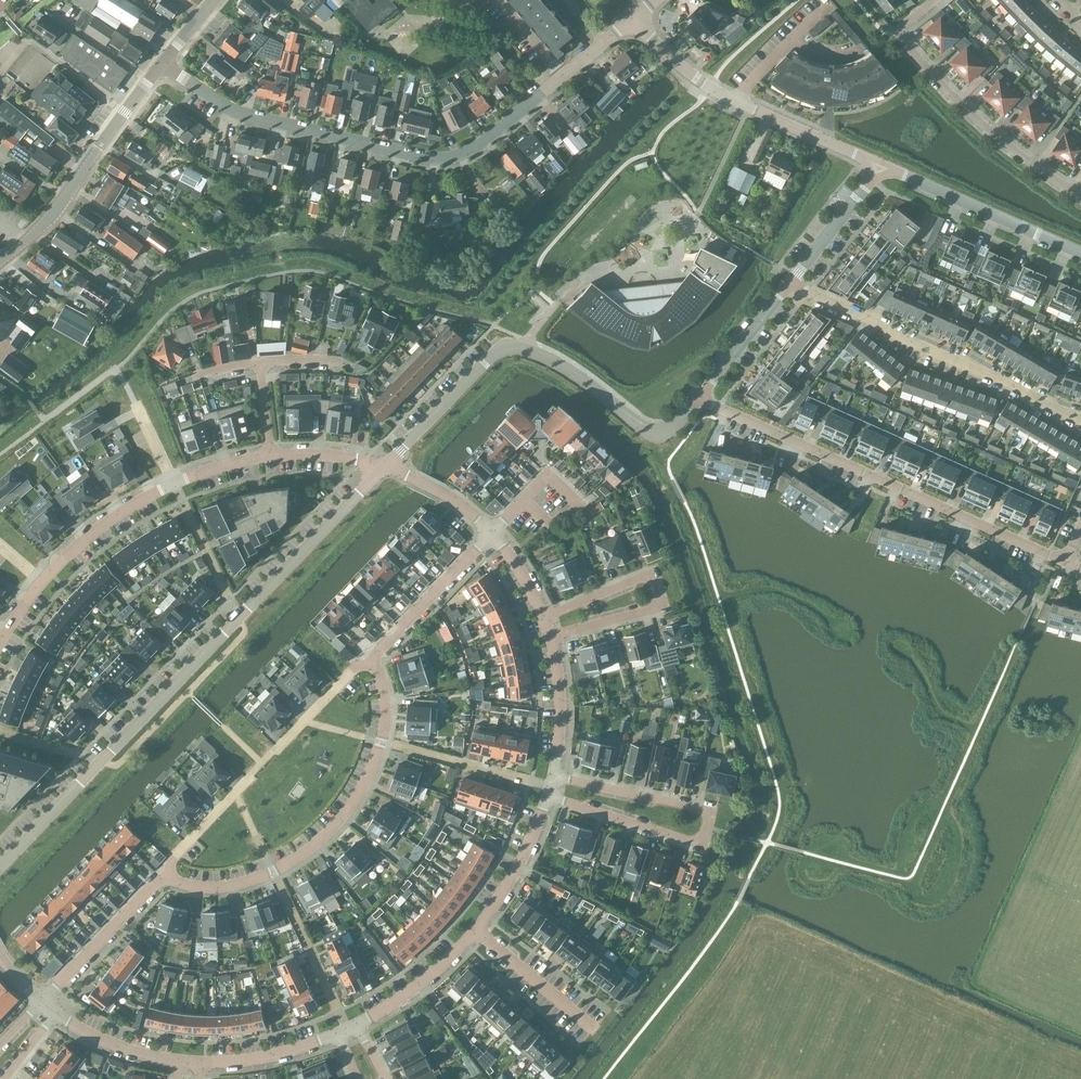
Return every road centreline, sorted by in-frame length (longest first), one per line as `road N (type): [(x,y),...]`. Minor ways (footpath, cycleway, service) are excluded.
road 1 (residential): [(0,866),(382,471)]
road 2 (residential): [(162,65),(240,115),(431,159),(478,149),(565,77)]
road 3 (residential): [(1065,563),(698,398)]
road 4 (residential): [(388,465),(510,346),(565,365),(657,434),(676,427),(698,398)]
road 5 (residential): [(164,876),(210,889),(240,885),(288,865),(329,834),(364,788),(385,730),(387,698),(374,659)]
road 6 (residential): [(556,778),(709,812),(702,846),(550,799)]
road 7 (residential): [(1080,422),(789,284)]
road 8 (residential): [(164,876),(262,763),(374,659)]
road 9 (residential): [(1080,198),(976,119),(908,46),(901,35),(907,22),(938,0)]
road 10 (residential): [(882,169),(709,89),(634,19)]
road 11 (residential): [(544,618),(652,575),(663,607),(552,637)]
road 12 (tertiary): [(0,263),(59,207),(162,65)]
road 13 (residential): [(1080,254),(882,169)]
road 14 (residential): [(43,1002),(164,876)]
road 15 (residential): [(374,659),(492,531)]
road 16 (residential): [(173,483),(100,529),(44,581)]
road 17 (residential): [(475,931),(592,1029)]
road 18 (residential): [(550,799),(475,931)]
road 19 (residential): [(475,931),(422,984),(359,1025)]
road 20 (residential): [(789,284),(882,169)]
road 21 (residential): [(698,398),(789,284)]
road 22 (residential): [(552,637),(560,700),(556,778)]
road 23 (residential): [(336,1035),(252,1061),(200,1065)]
road 24 (residential): [(180,1063),(99,1041),(57,1015)]
road 25 (residential): [(388,465),(492,531)]

